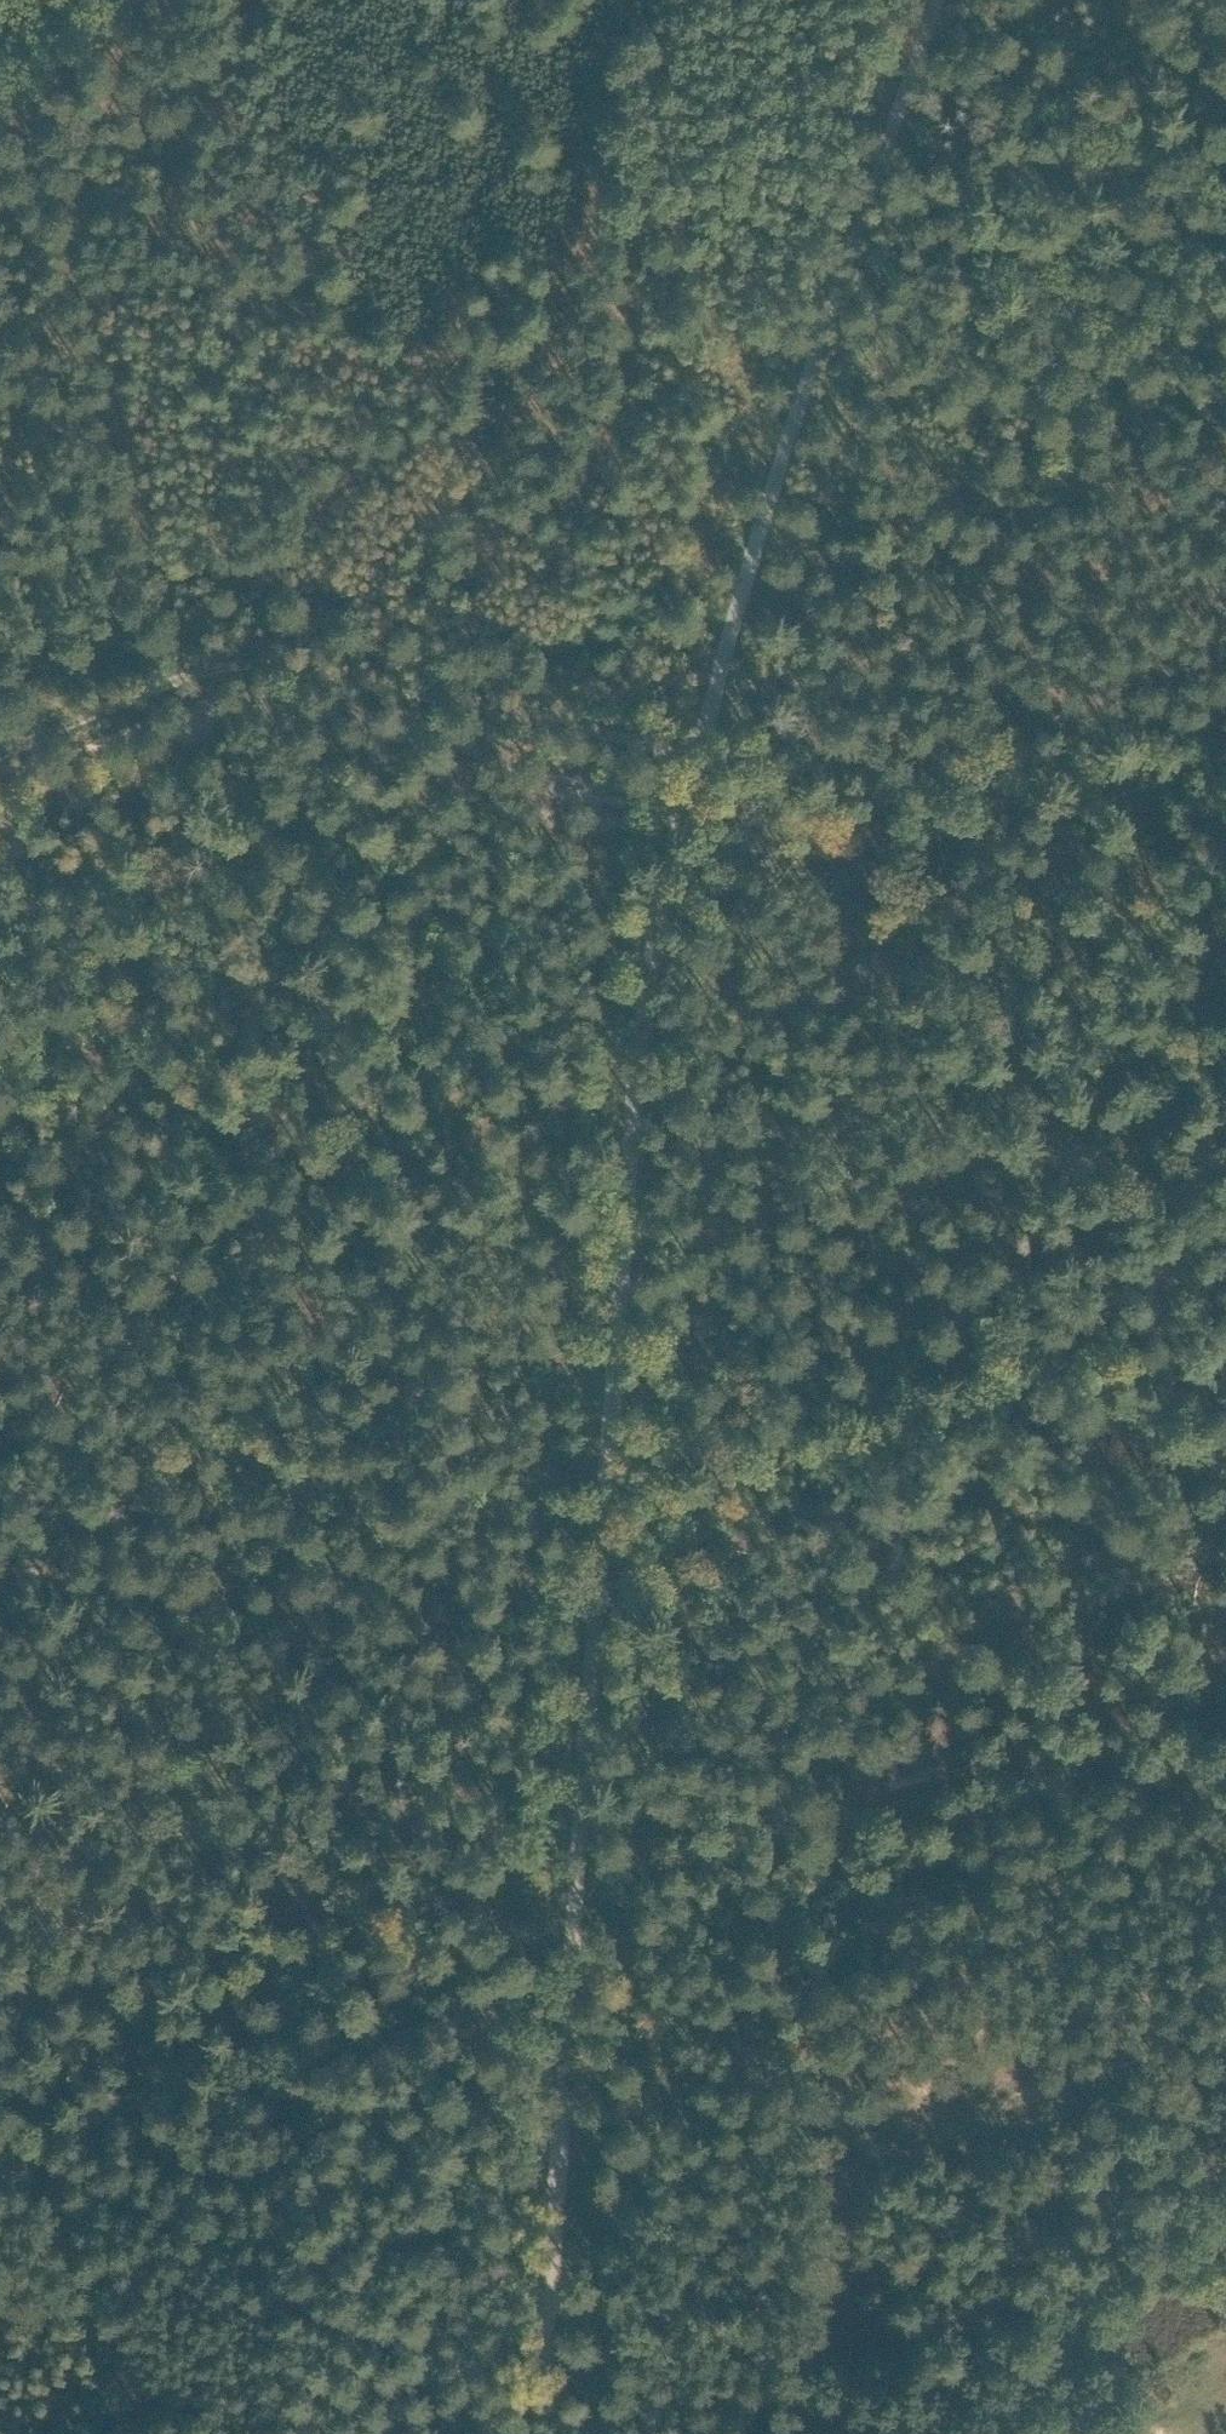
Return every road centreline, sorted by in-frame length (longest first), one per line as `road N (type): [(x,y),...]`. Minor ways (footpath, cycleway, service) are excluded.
road 1 (track): [(0,2162),(124,2093),(418,2006),(494,2010),(570,2031)]

